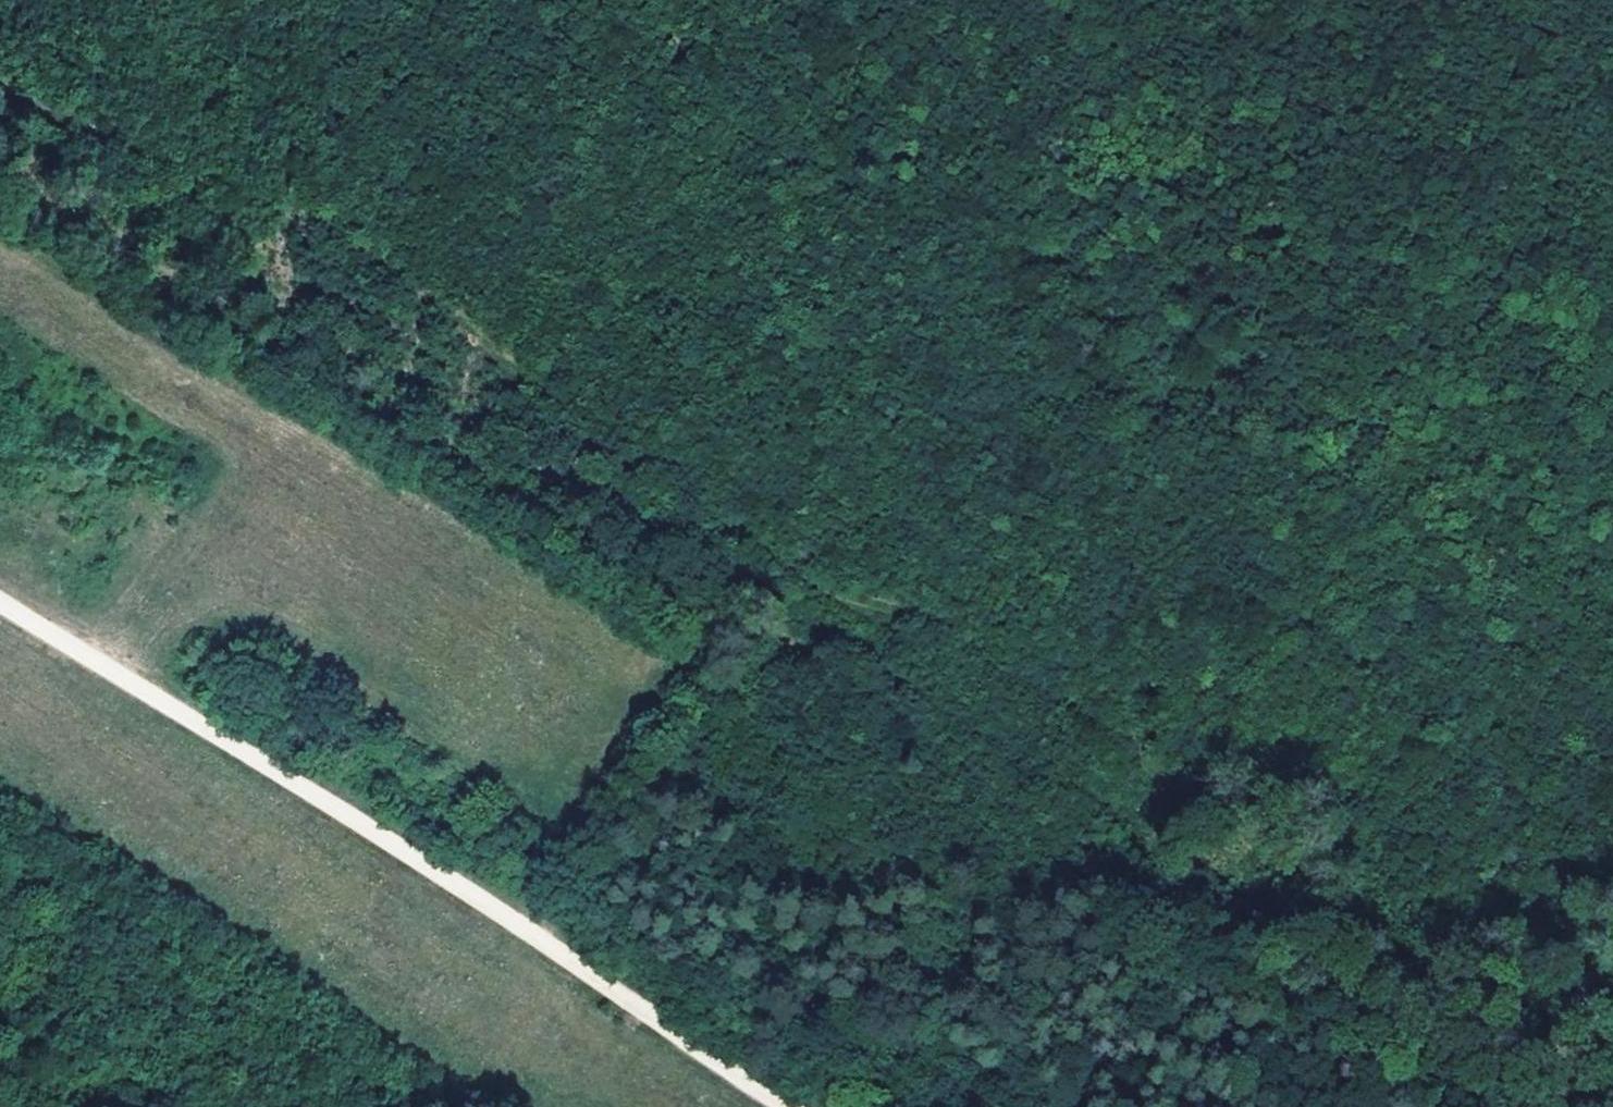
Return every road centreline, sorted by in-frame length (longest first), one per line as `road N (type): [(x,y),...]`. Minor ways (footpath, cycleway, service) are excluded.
road 1 (track): [(0,602),(437,876),(784,1106)]

